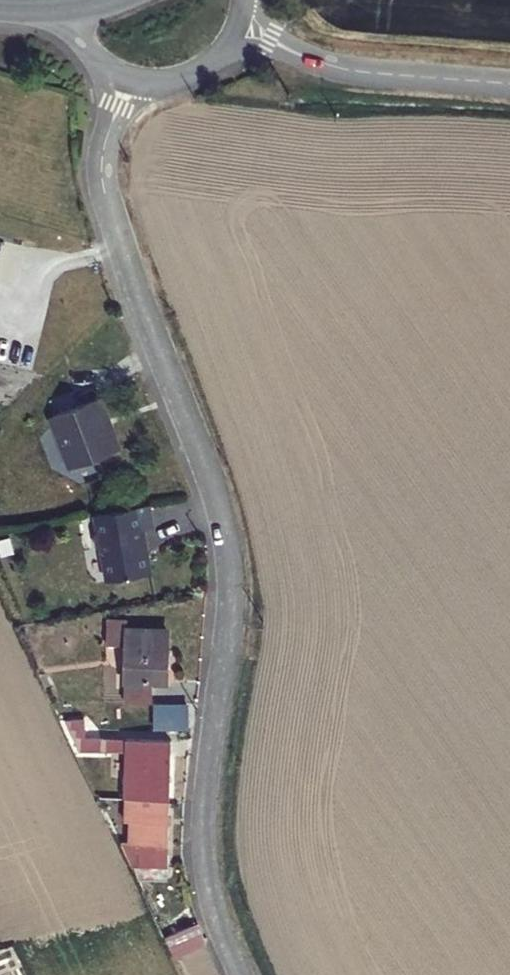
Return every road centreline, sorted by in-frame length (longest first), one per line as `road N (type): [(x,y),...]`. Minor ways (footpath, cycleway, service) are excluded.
road 1 (residential): [(132,79),(103,147),(102,185),(208,477),(226,553),(205,858),(211,902),(240,974)]
road 2 (tertiary): [(509,85),(342,70),(241,24)]
road 3 (tertiary): [(132,79),(192,76),(216,60),(241,24)]

